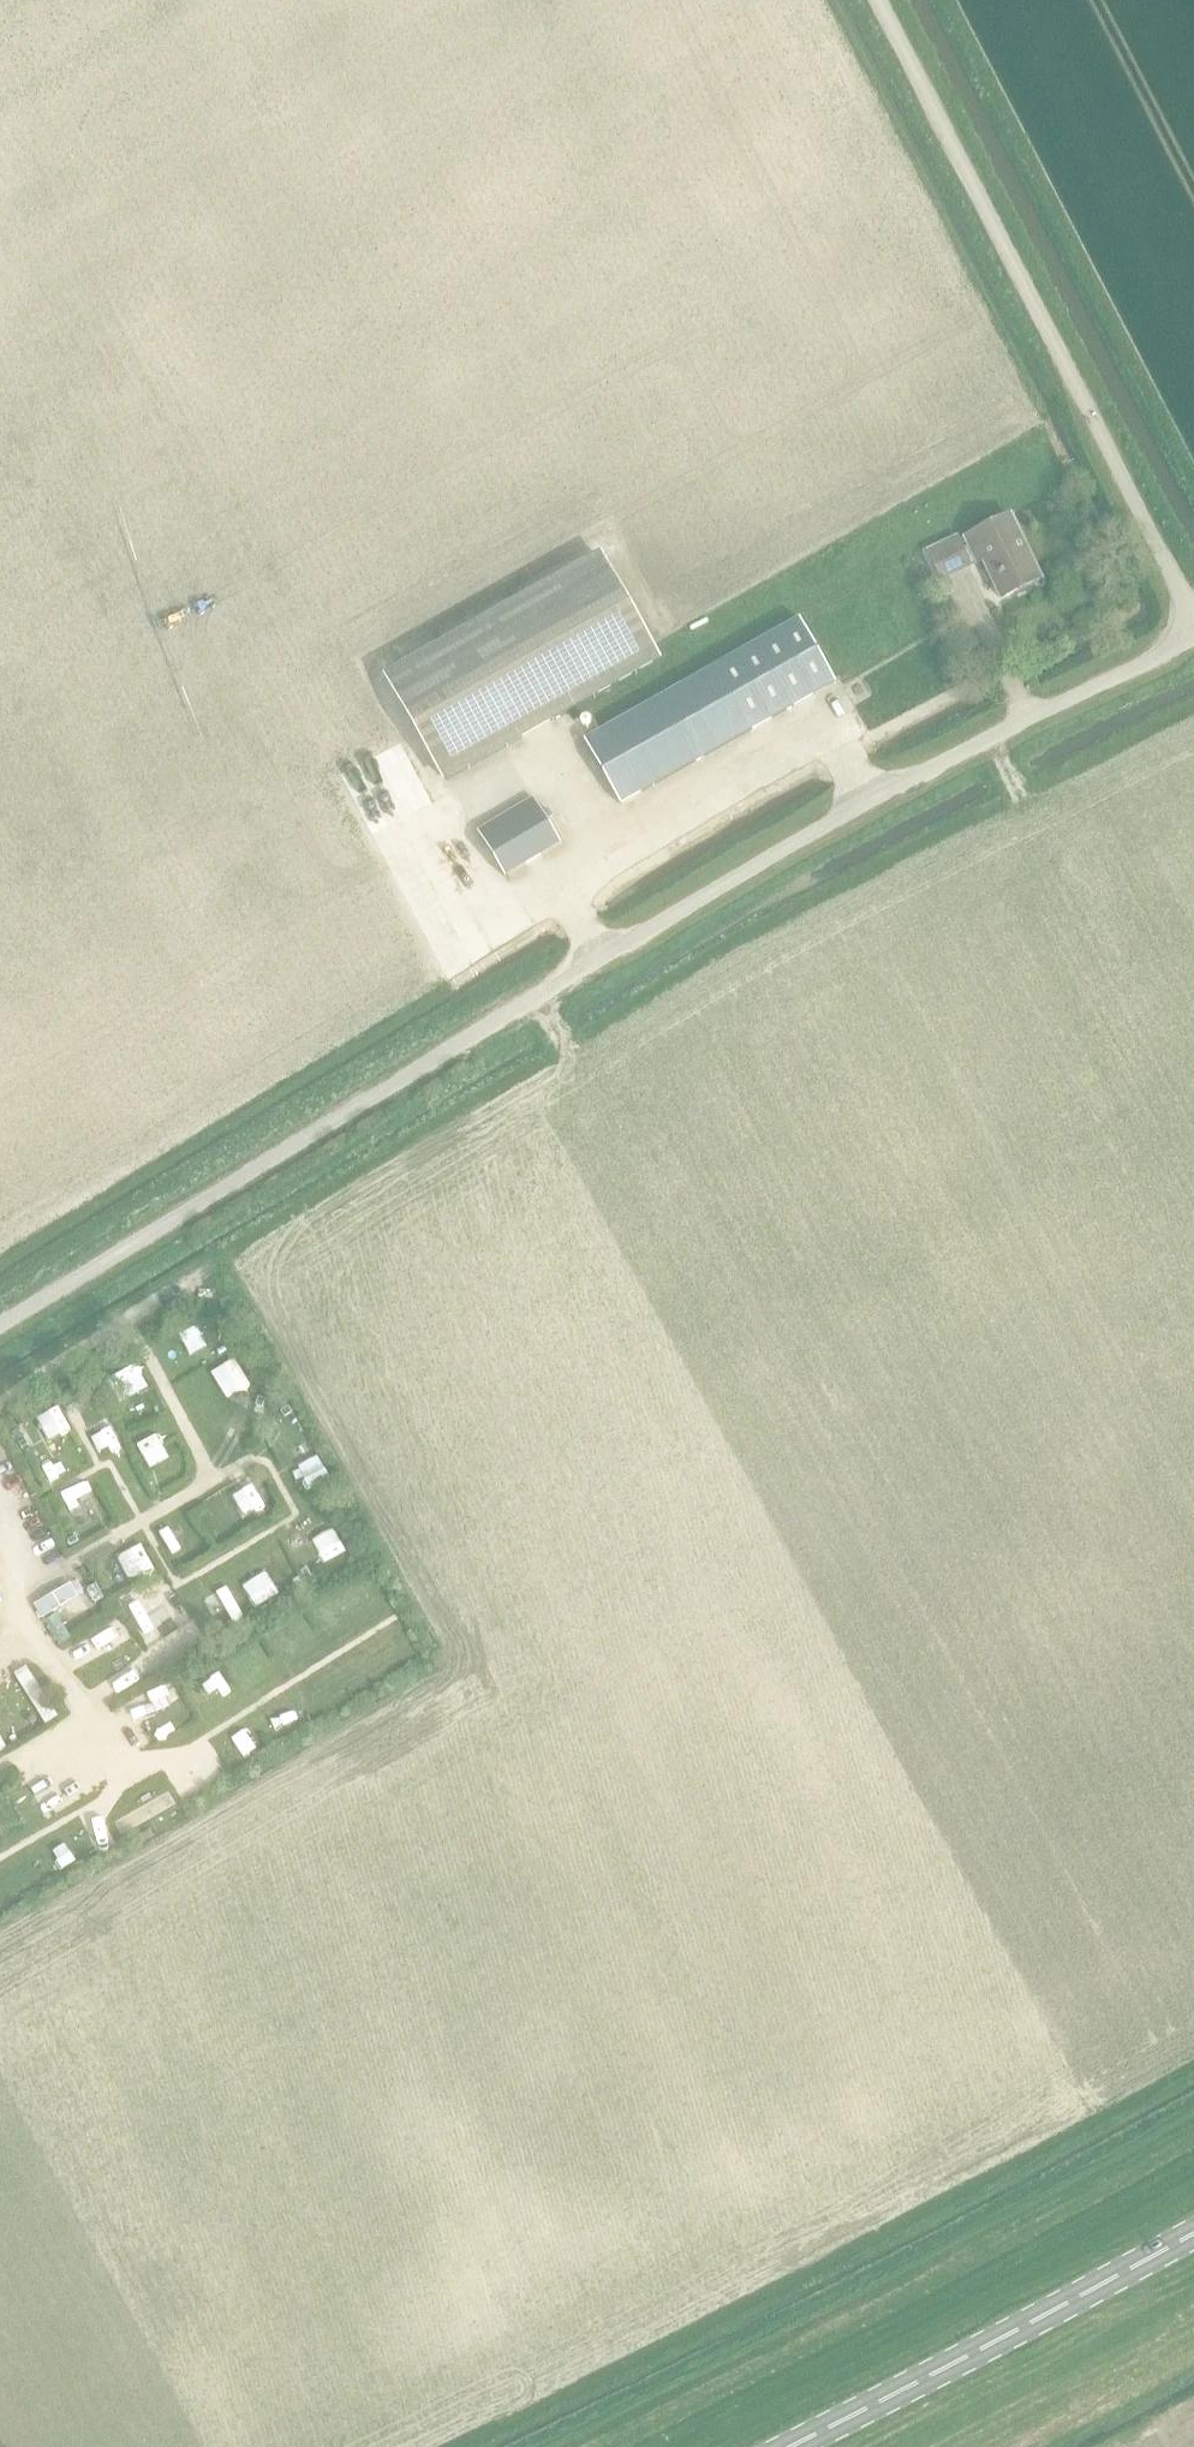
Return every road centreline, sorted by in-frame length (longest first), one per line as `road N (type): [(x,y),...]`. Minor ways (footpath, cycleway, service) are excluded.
road 1 (unclassified): [(0,1325),(764,858),(1193,629)]
road 2 (unclassified): [(1193,613),(878,0)]
road 3 (secondary): [(791,2446),(1193,2225)]

